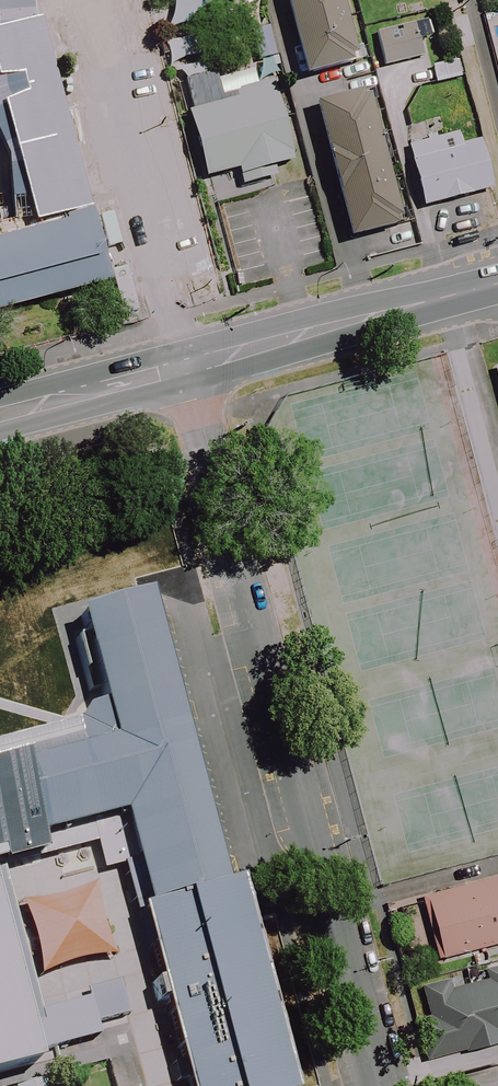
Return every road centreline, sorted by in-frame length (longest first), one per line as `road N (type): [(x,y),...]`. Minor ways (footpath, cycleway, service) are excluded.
road 1 (residential): [(188,374),(374,1085)]
road 2 (secondary): [(497,285),(301,331),(188,374)]
road 3 (secondary): [(188,374),(0,414)]

